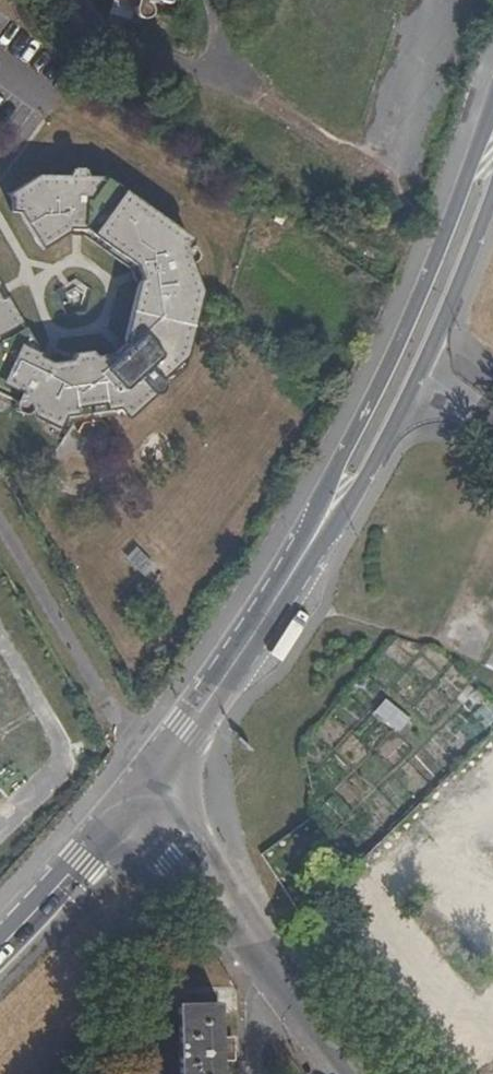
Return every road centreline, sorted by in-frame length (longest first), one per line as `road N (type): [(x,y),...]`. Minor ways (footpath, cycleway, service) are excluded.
road 1 (primary): [(492,107),(437,259),(257,627)]
road 2 (primary): [(257,627),(364,478),(415,386)]
road 3 (residential): [(290,992),(143,793)]
road 4 (primary): [(143,793),(0,948)]
road 5 (primary): [(415,386),(492,190)]
road 6 (primary): [(257,627),(143,793)]

